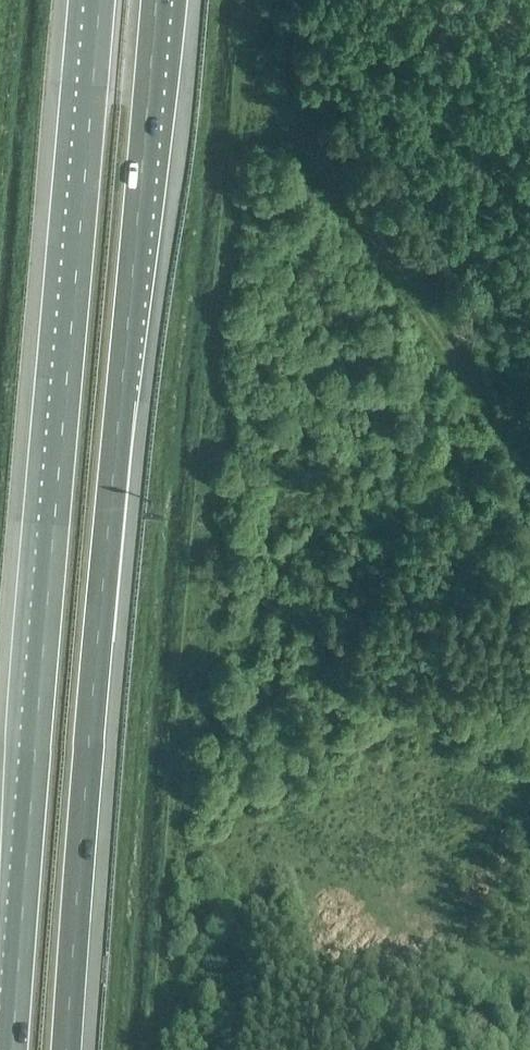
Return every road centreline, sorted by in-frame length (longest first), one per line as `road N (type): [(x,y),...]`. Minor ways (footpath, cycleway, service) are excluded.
road 1 (motorway): [(67,1049),(153,0)]
road 2 (motorway): [(97,0),(13,1049)]

